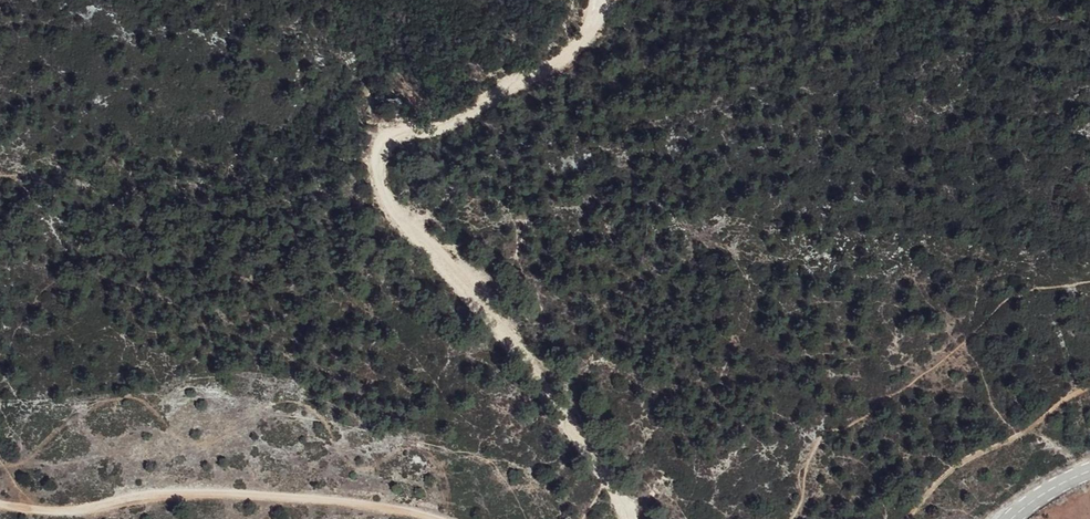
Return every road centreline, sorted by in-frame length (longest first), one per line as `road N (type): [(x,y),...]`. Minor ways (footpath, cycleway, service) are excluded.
road 1 (track): [(631,518),(581,429),(398,212),(381,176),(384,147),(408,133),(443,132),(585,44),(605,0)]
road 2 (track): [(0,500),(63,508),(192,487),(310,492),(440,518)]
road 3 (track): [(910,518),(945,477),(1089,389)]

